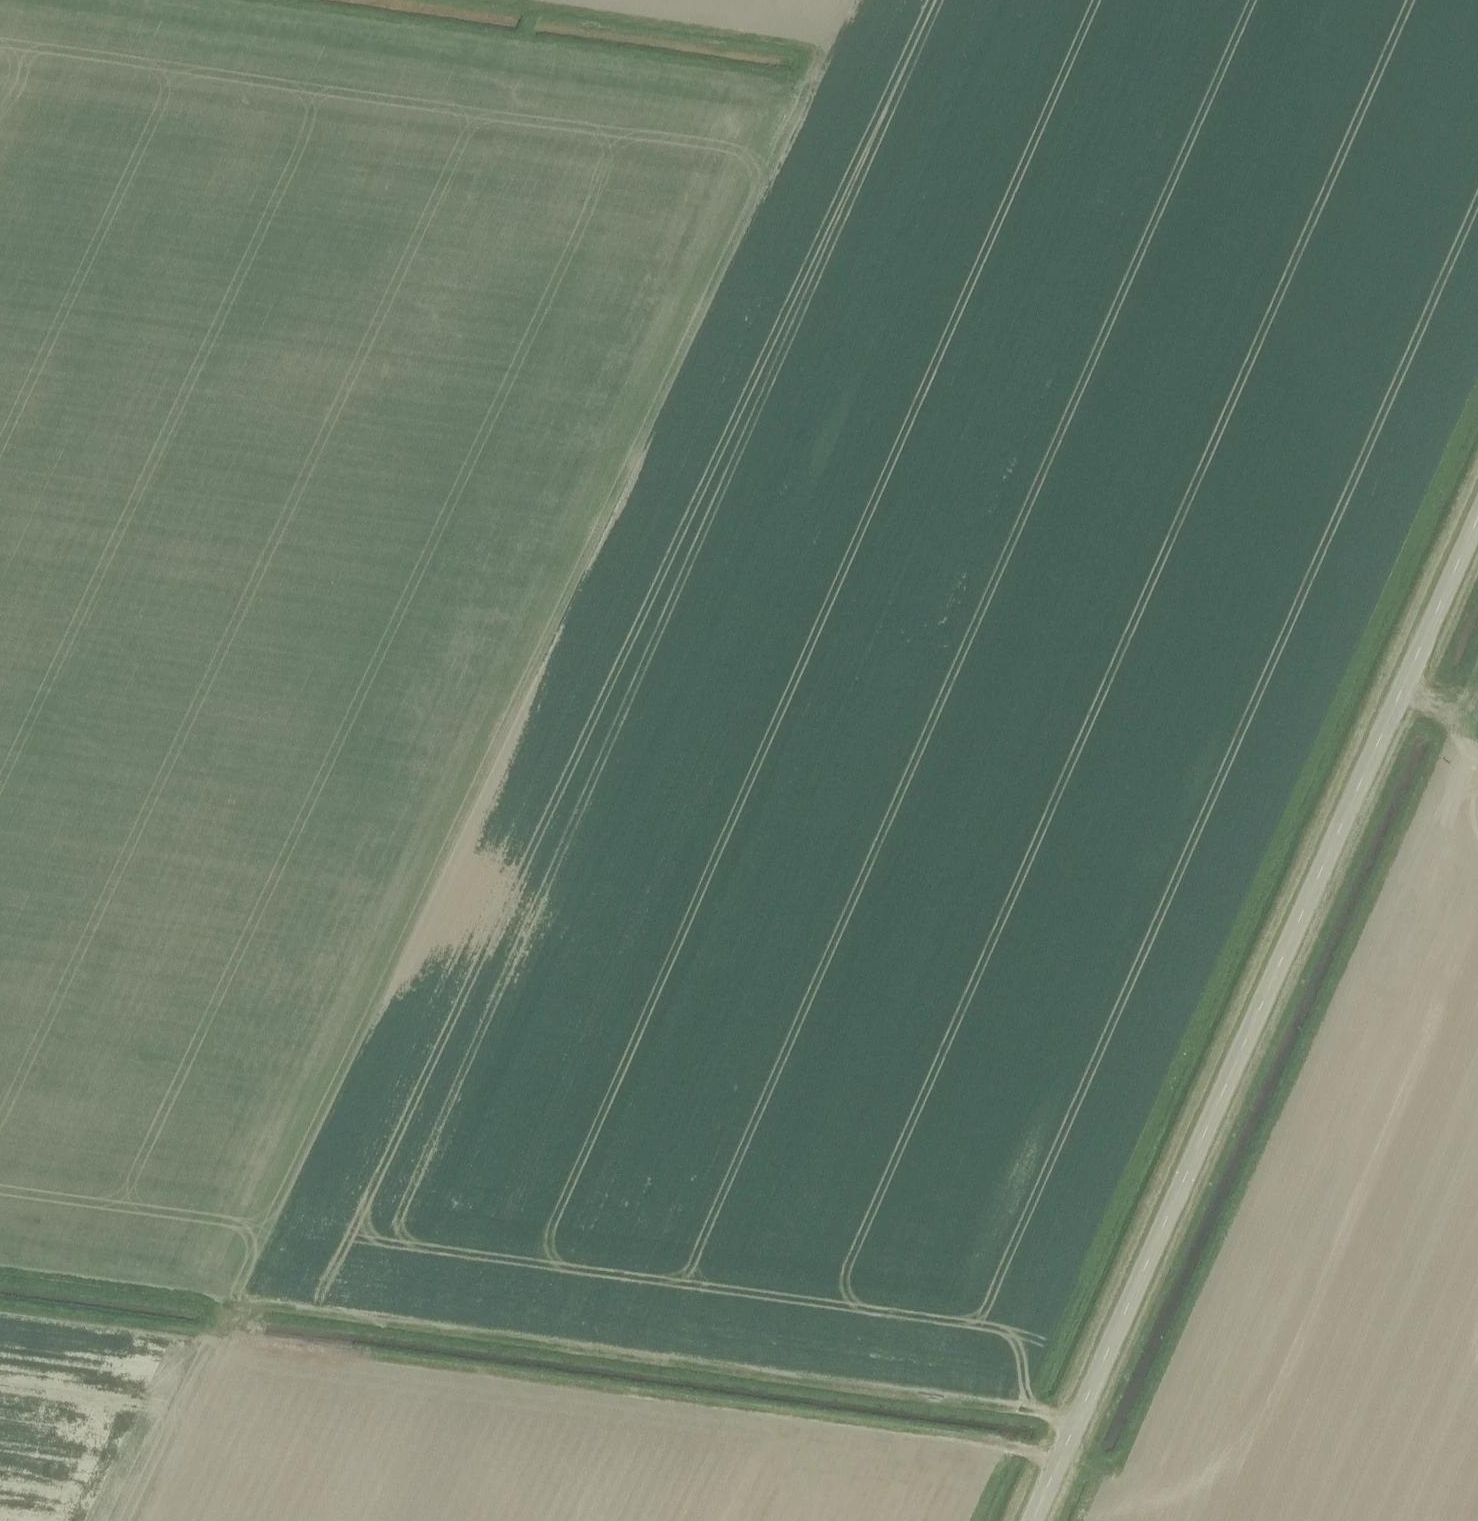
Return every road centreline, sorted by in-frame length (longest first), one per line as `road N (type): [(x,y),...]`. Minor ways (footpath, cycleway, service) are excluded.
road 1 (unclassified): [(1033,1520),(1477,518)]

